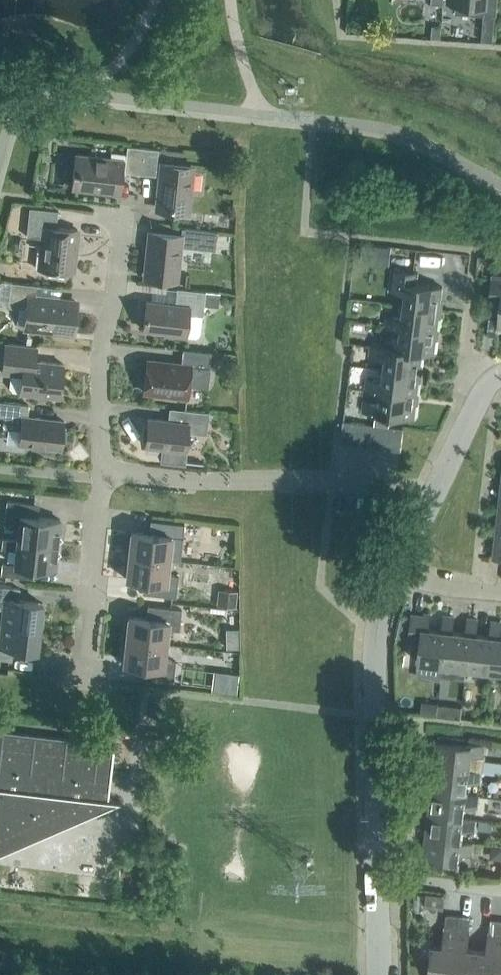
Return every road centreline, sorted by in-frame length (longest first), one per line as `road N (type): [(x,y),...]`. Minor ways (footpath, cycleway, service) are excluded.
road 1 (residential): [(432,499),(333,479),(227,481),(110,469)]
road 2 (residential): [(377,876),(376,645),(398,575)]
road 3 (residential): [(110,469),(102,449),(102,347),(117,293),(124,213)]
road 4 (residential): [(88,685),(95,520),(110,469)]
road 5 (residential): [(500,888),(377,876)]
road 6 (residential): [(432,499),(486,388)]

